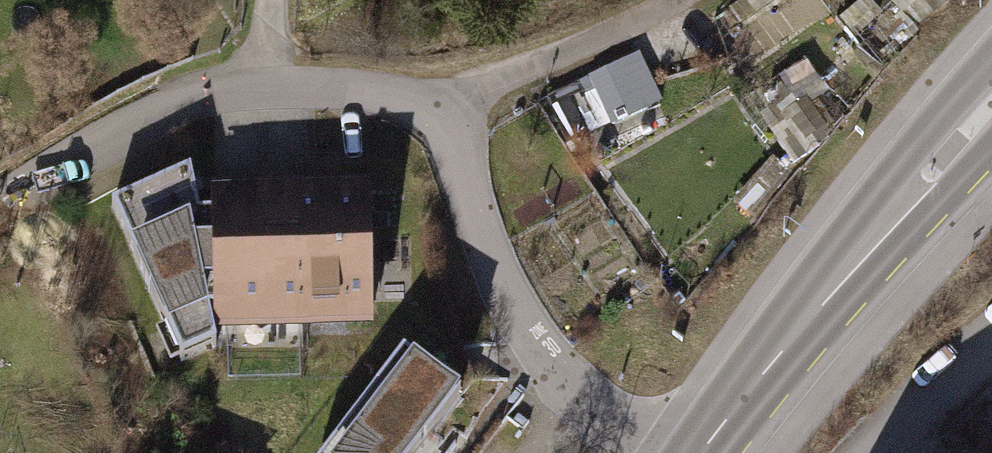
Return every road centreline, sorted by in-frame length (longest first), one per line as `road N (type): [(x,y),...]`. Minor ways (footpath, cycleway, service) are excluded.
road 1 (residential): [(661,452),(576,388),(537,345),(495,269),(448,131),(397,95),(305,87),(202,99),(130,128),(0,204)]
road 2 (tertiary): [(700,452),(991,104)]
road 3 (track): [(429,111),(681,0)]

